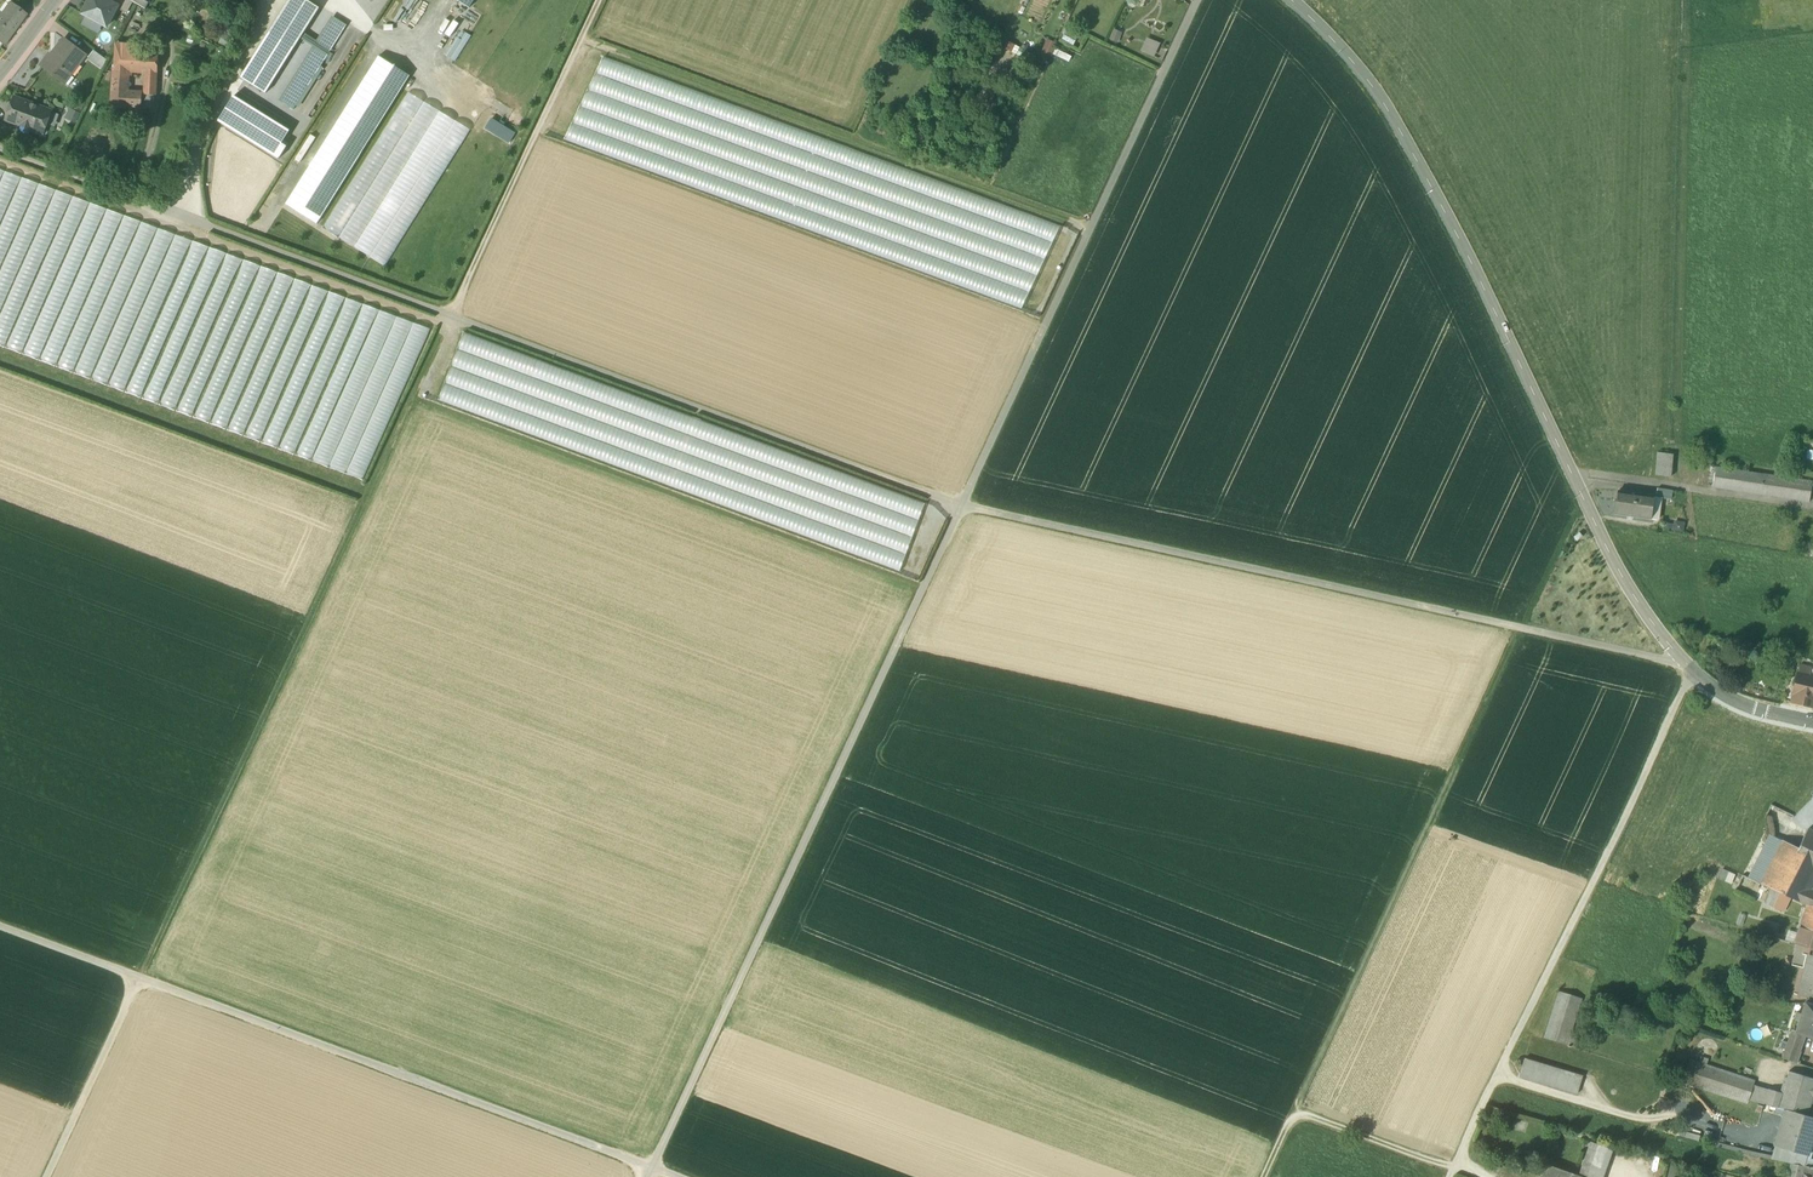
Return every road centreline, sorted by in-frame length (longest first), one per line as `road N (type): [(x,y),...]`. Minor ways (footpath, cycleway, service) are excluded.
road 1 (track): [(0,153),(962,506),(1663,661),(1678,656)]
road 2 (track): [(647,1176),(1198,0)]
road 3 (track): [(139,979),(245,776),(450,316)]
road 4 (track): [(0,927),(676,1176)]
road 5 (track): [(1591,507),(1574,519),(1520,629),(1294,1113)]
road 6 (track): [(1449,1176),(1693,672)]
road 7 (track): [(1091,226),(838,140),(583,39)]
road 8 (unclassified): [(1560,442),(1394,116),(1290,0)]
road 9 (residential): [(1812,724),(1732,700),(1678,656),(1618,563),(1560,442)]
road 10 (track): [(601,0),(450,316)]
road 11 (track): [(1453,1168),(1294,1113),(1264,1176)]
road 12 (track): [(1498,1076),(1628,1116),(1685,1116),(1721,1130)]
road 13 (track): [(139,979),(46,1176)]

